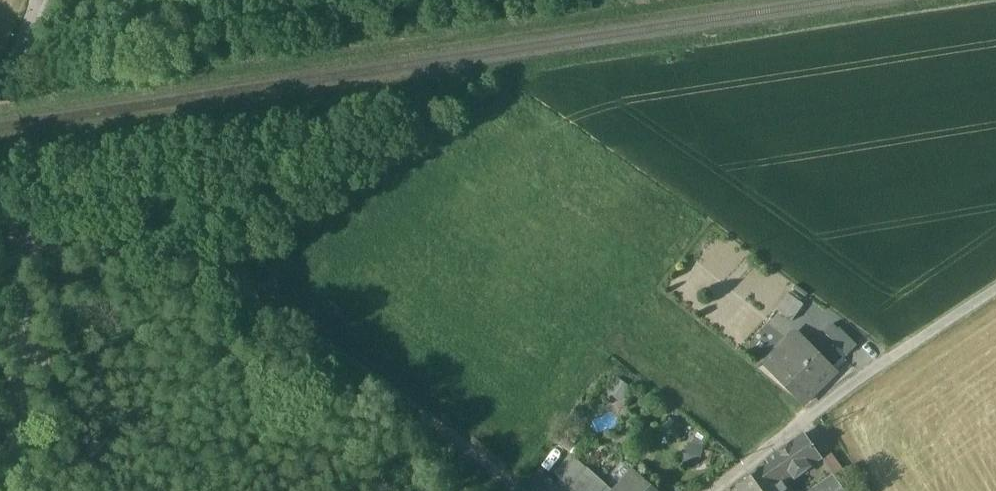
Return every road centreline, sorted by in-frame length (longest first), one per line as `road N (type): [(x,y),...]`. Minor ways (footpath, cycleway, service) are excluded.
road 1 (unclassified): [(521,490),(393,389),(232,281),(168,258),(18,241)]
road 2 (tertiary): [(18,241),(35,414),(22,490)]
road 3 (tertiary): [(37,0),(4,98),(18,241)]
road 4 (residential): [(716,490),(883,364)]
road 5 (unclassified): [(883,364),(995,291)]
road 6 (track): [(16,56),(39,54),(131,0)]

